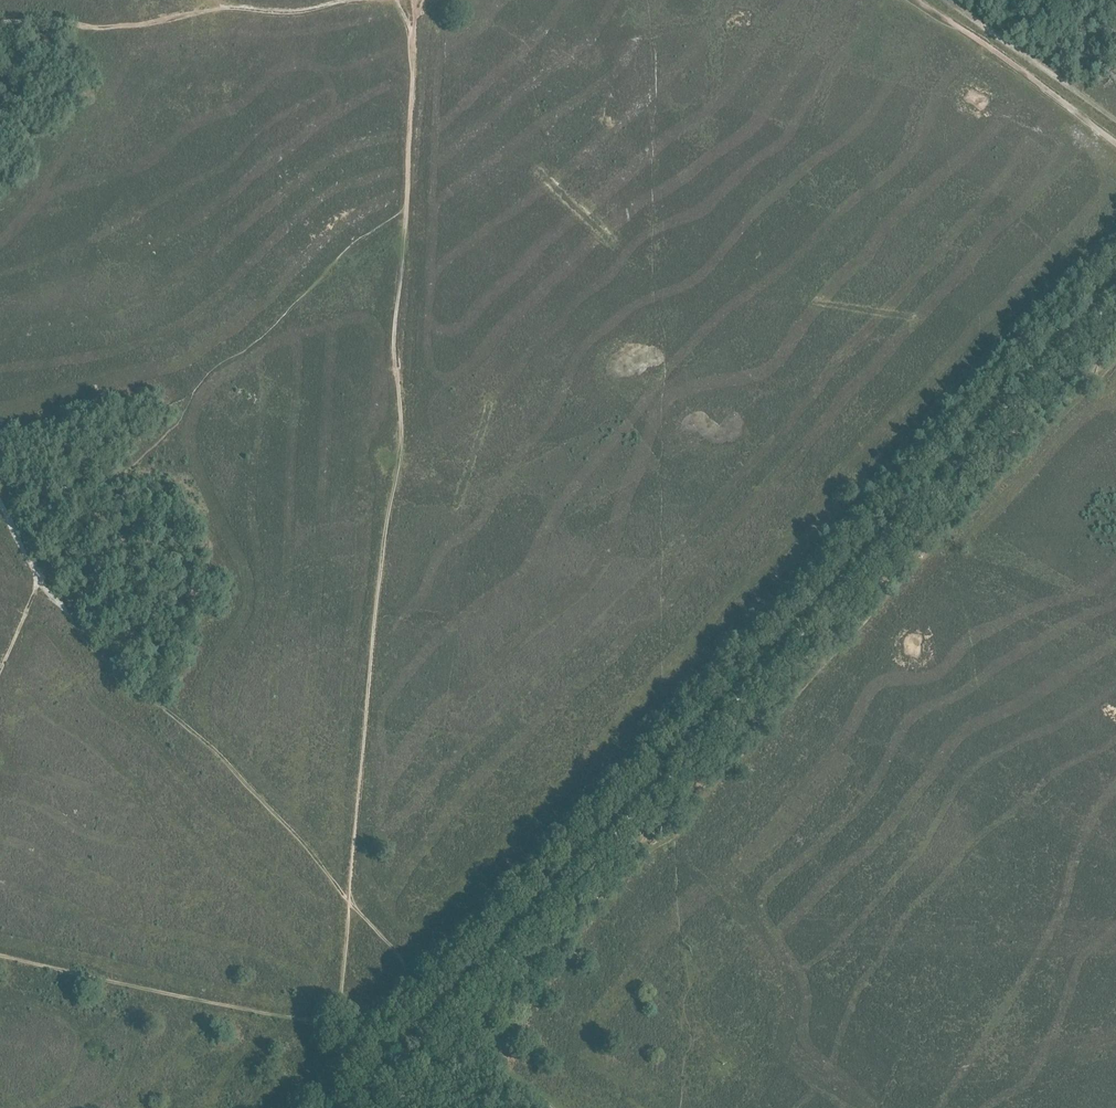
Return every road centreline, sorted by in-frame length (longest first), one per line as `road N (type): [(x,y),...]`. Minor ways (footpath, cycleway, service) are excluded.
road 1 (track): [(436,1018),(1115,291)]
road 2 (track): [(352,1107),(436,1018)]

